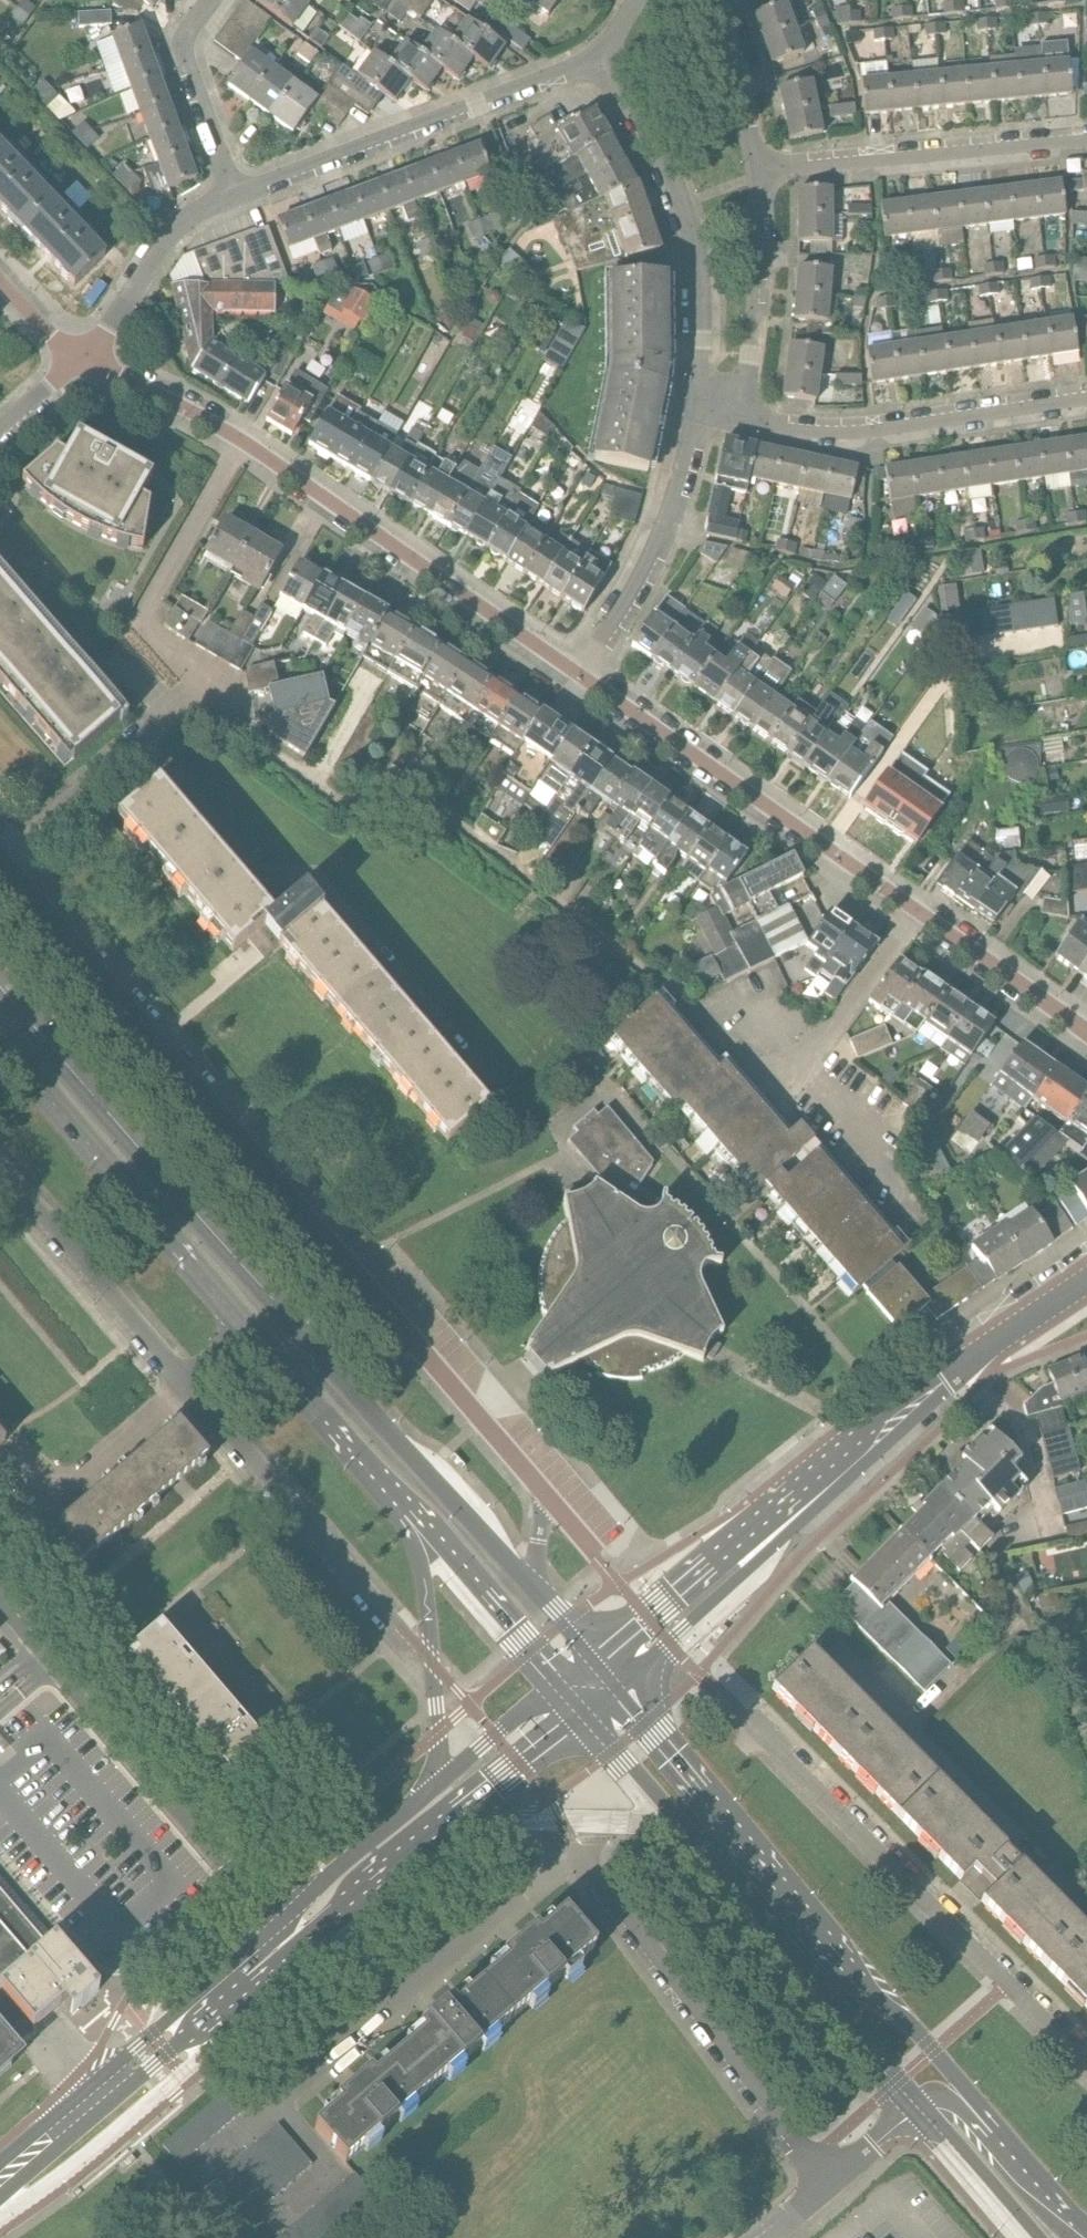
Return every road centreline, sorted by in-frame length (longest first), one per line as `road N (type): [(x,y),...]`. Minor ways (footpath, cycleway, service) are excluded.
road 1 (residential): [(547,1498),(0,856)]
road 2 (secondary): [(530,1586),(0,980)]
road 3 (secondary): [(999,2127),(844,1961),(617,1687)]
road 4 (residential): [(0,852),(205,684),(179,650),(140,623),(241,440)]
road 5 (secondary): [(579,1717),(918,2107)]
road 6 (residential): [(1086,2064),(744,1717)]
road 7 (residential): [(285,1919),(0,1590)]
road 8 (residential): [(575,671),(914,907)]
road 9 (residential): [(579,1858),(827,2184)]
road 10 (residential): [(241,440),(575,671)]
road 11 (secondary): [(0,1042),(251,1333)]
road 12 (residential): [(234,193),(590,55)]
road 13 (tertiary): [(791,1520),(919,1407),(1086,1281)]
road 14 (residential): [(695,409),(697,311),(687,245),(664,180),(590,55)]
road 15 (tertiary): [(285,1954),(579,1717)]
road 16 (residential): [(189,1385),(434,1664)]
road 17 (residential): [(1086,401),(878,434),(749,422)]
road 18 (residential): [(763,171),(1086,141)]
road 19 (residential): [(0,1162),(189,1385)]
road 20 (residential): [(575,671),(666,523),(695,409)]
road 21 (tertiary): [(285,1919),(136,2046),(75,2114)]
road 22 (tertiary): [(75,2114),(153,2066),(285,1954)]
road 23 (residential): [(749,422),(763,171)]
road 24 (tertiary): [(791,1520),(712,1562),(593,1661)]
road 25 (tertiary): [(617,1687),(732,1586),(791,1520)]
road 26 (secondary): [(251,1333),(405,1515)]
road 27 (secondary): [(405,1515),(556,1690)]
road 28 (residential): [(81,354),(109,330),(169,237),(234,193)]
road 29 (residential): [(189,1385),(62,1492),(25,1448)]
road 30 (residential): [(914,907),(1086,1033)]
road 31 (tertiary): [(442,1781),(285,1919)]
road 32 (residential): [(234,193),(186,46),(210,0)]
road 33 (residential): [(914,907),(800,1075)]
road 34 (residential): [(81,354),(241,440)]
road 35 (residential): [(763,171),(714,0)]
road 36 (secondary): [(918,2107),(1031,2237)]
road 37 (residential): [(800,1075),(903,1201)]
road 38 (tertiary): [(405,1515),(422,1567),(434,1664)]
road 39 (tertiary): [(556,1690),(442,1781)]
road 40 (secondary): [(1086,2227),(999,2127)]

